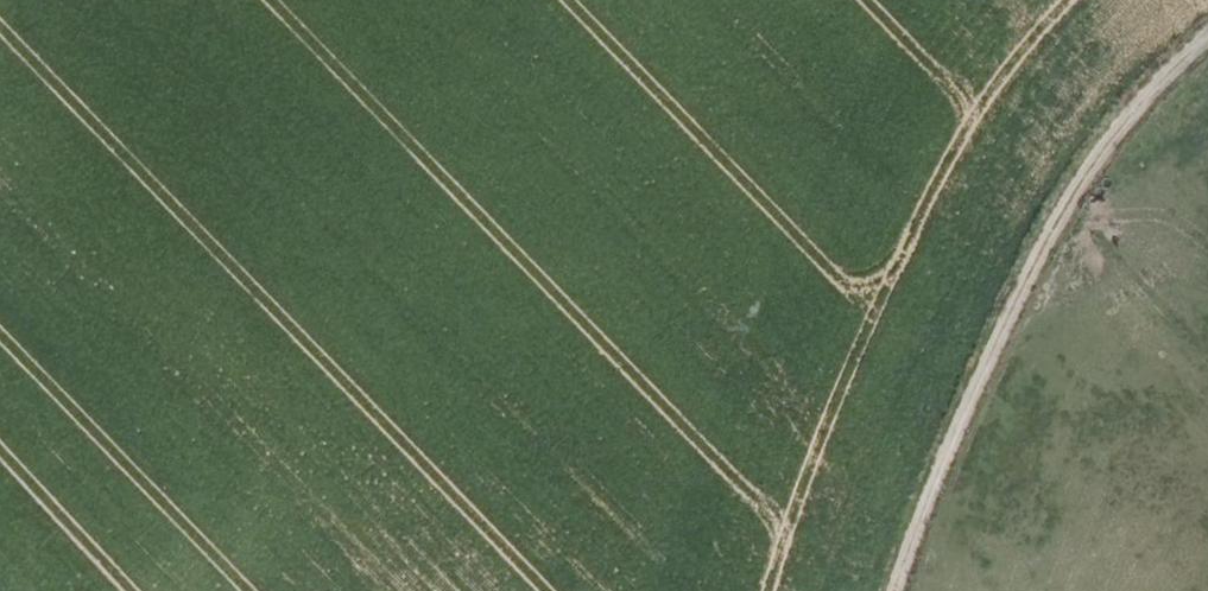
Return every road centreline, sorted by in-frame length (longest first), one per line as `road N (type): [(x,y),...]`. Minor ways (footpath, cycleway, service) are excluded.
road 1 (track): [(896,590),(979,381),(1075,193),(1110,139),(1207,40)]

